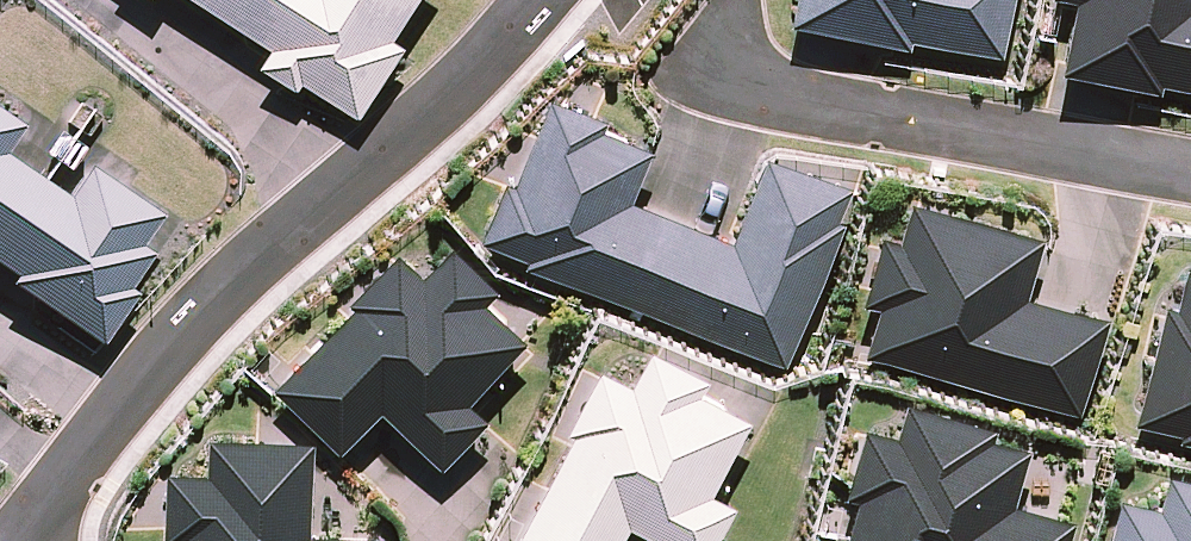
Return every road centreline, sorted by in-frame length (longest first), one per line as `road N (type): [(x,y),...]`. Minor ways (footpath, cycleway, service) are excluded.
road 1 (residential): [(34,540),(227,303),(471,81),(536,0)]
road 2 (residential): [(704,47),(743,81),(890,130),(1190,182)]

